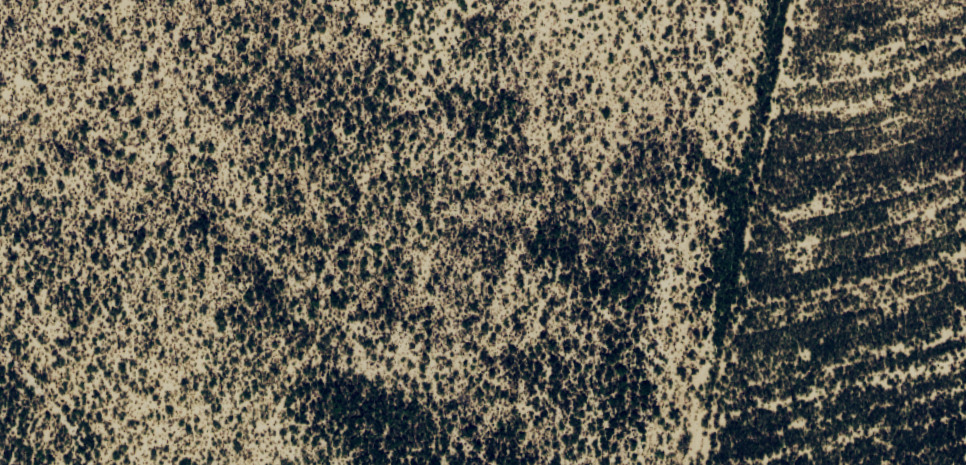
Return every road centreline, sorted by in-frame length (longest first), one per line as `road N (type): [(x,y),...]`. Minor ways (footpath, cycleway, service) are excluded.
road 1 (track): [(684,0),(757,27),(767,42),(712,464)]

